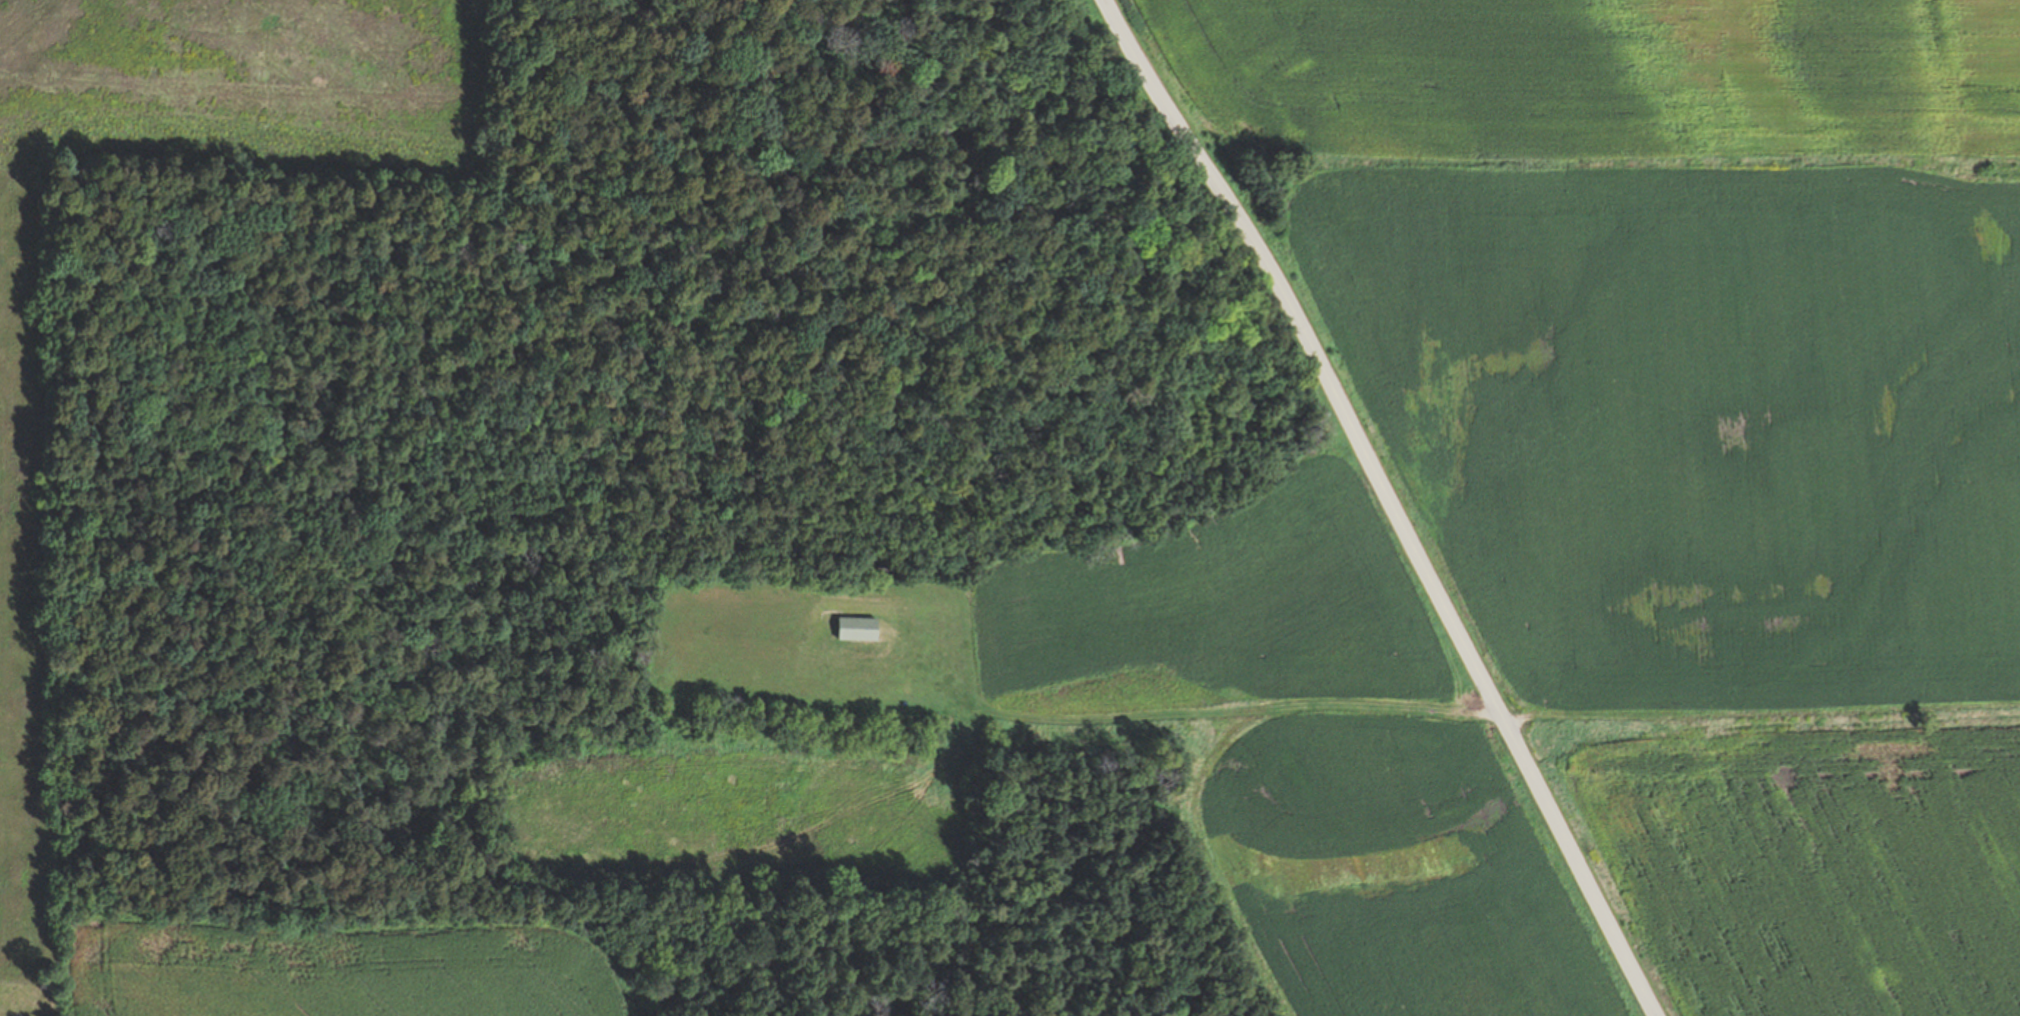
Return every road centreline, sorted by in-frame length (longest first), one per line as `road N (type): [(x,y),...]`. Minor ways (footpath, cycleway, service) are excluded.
road 1 (secondary): [(1651,1015),(1324,378),(1107,0)]

